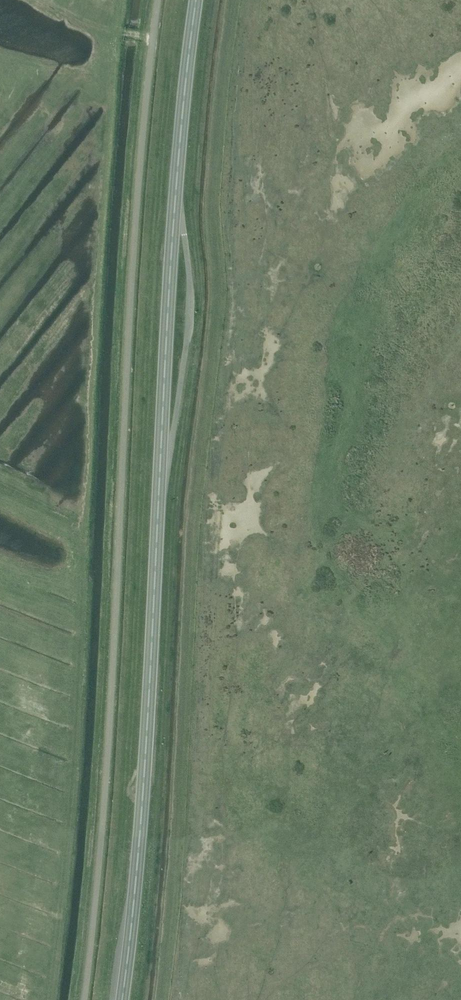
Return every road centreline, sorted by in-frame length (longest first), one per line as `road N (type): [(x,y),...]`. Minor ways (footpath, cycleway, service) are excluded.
road 1 (trunk): [(122,999),(148,725),(168,285),(195,0)]
road 2 (unclassified): [(82,999),(157,0)]

